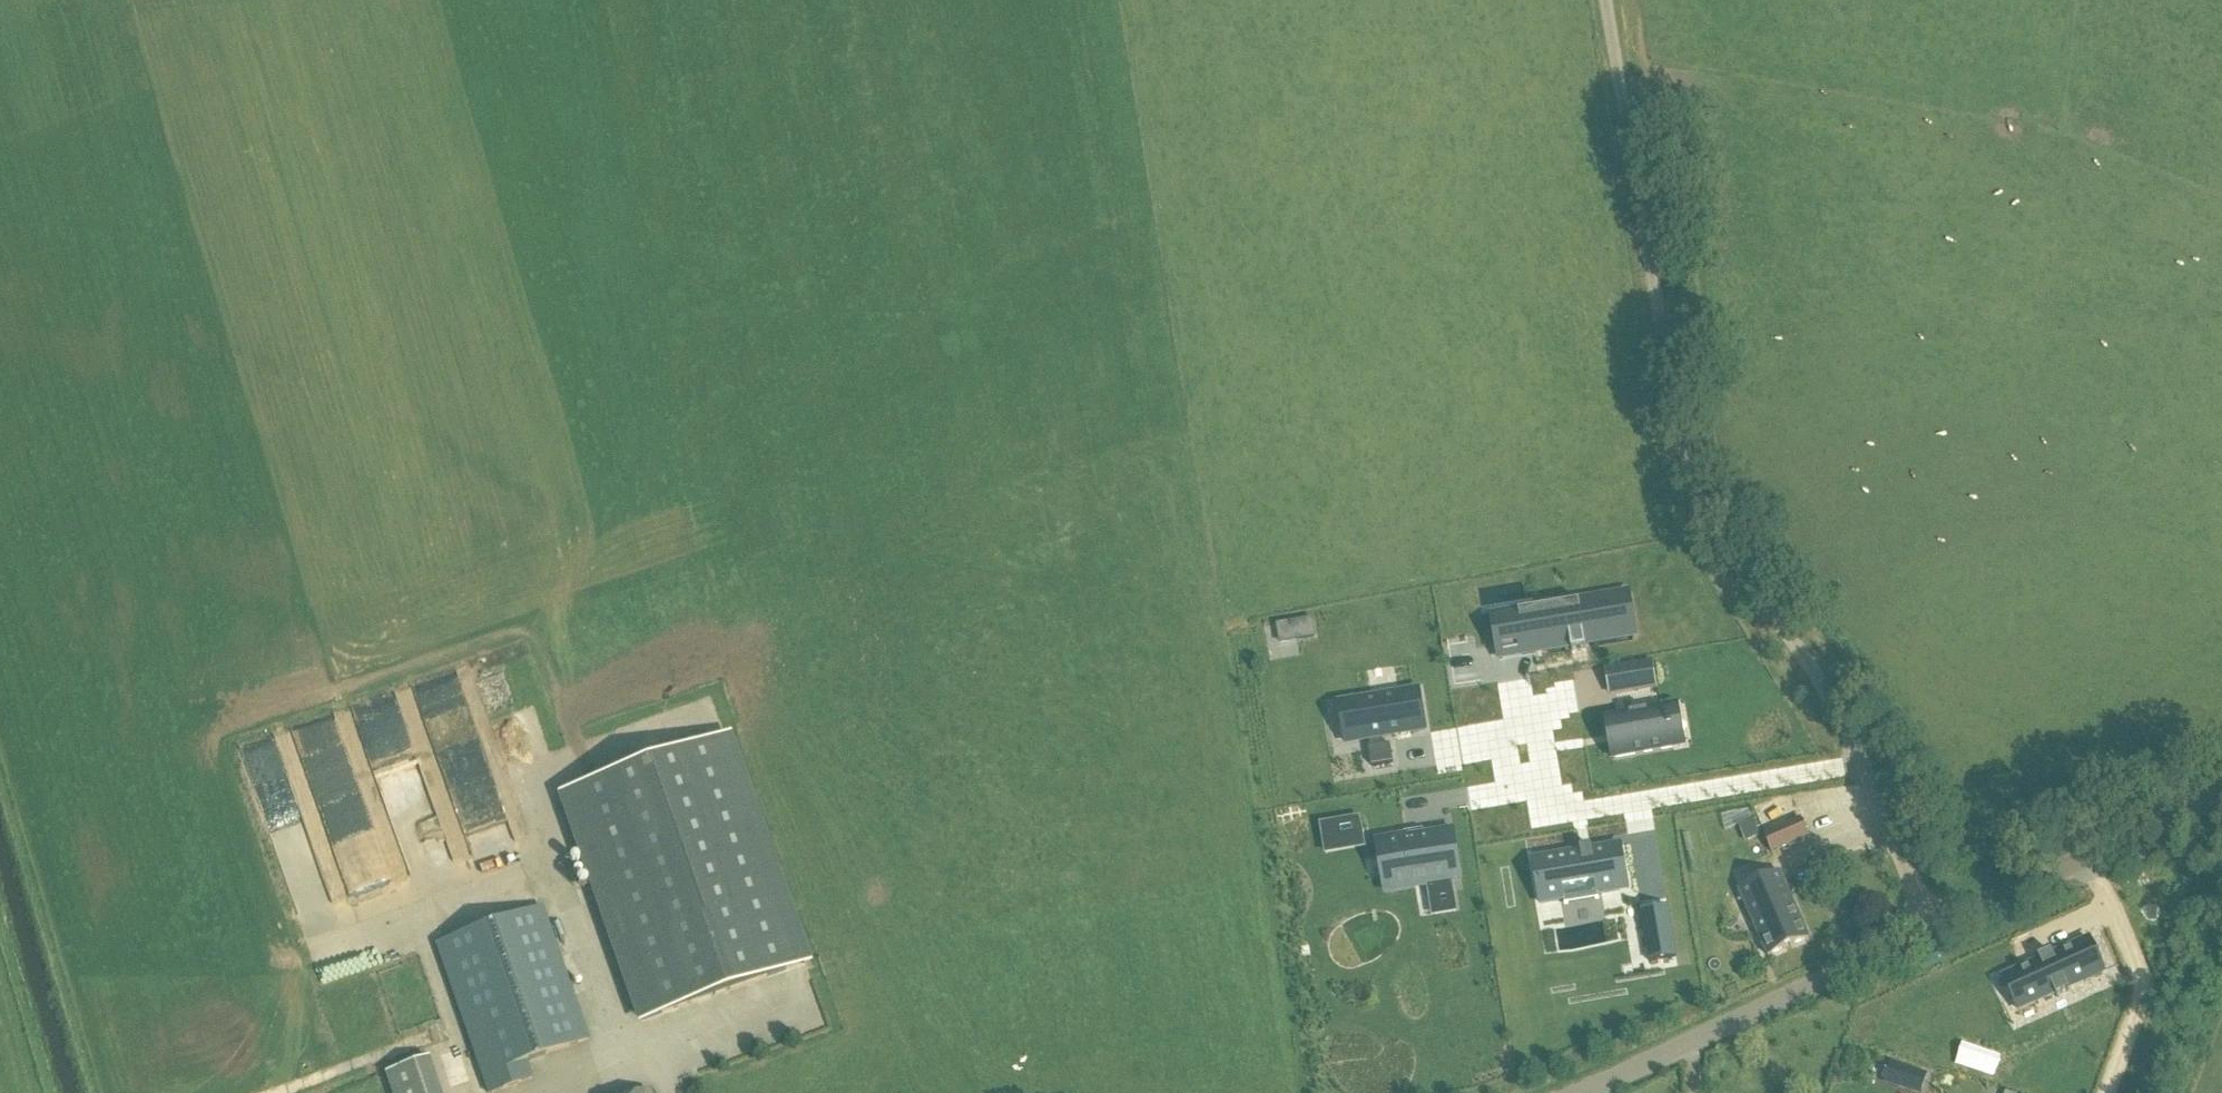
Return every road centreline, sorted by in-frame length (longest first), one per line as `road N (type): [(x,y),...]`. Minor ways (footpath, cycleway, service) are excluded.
road 1 (unclassified): [(1931,937),(1821,688),(1702,507),(1606,0)]
road 2 (unclassified): [(1598,1092),(1931,937)]
road 3 (unclassified): [(1931,937),(2221,800)]

